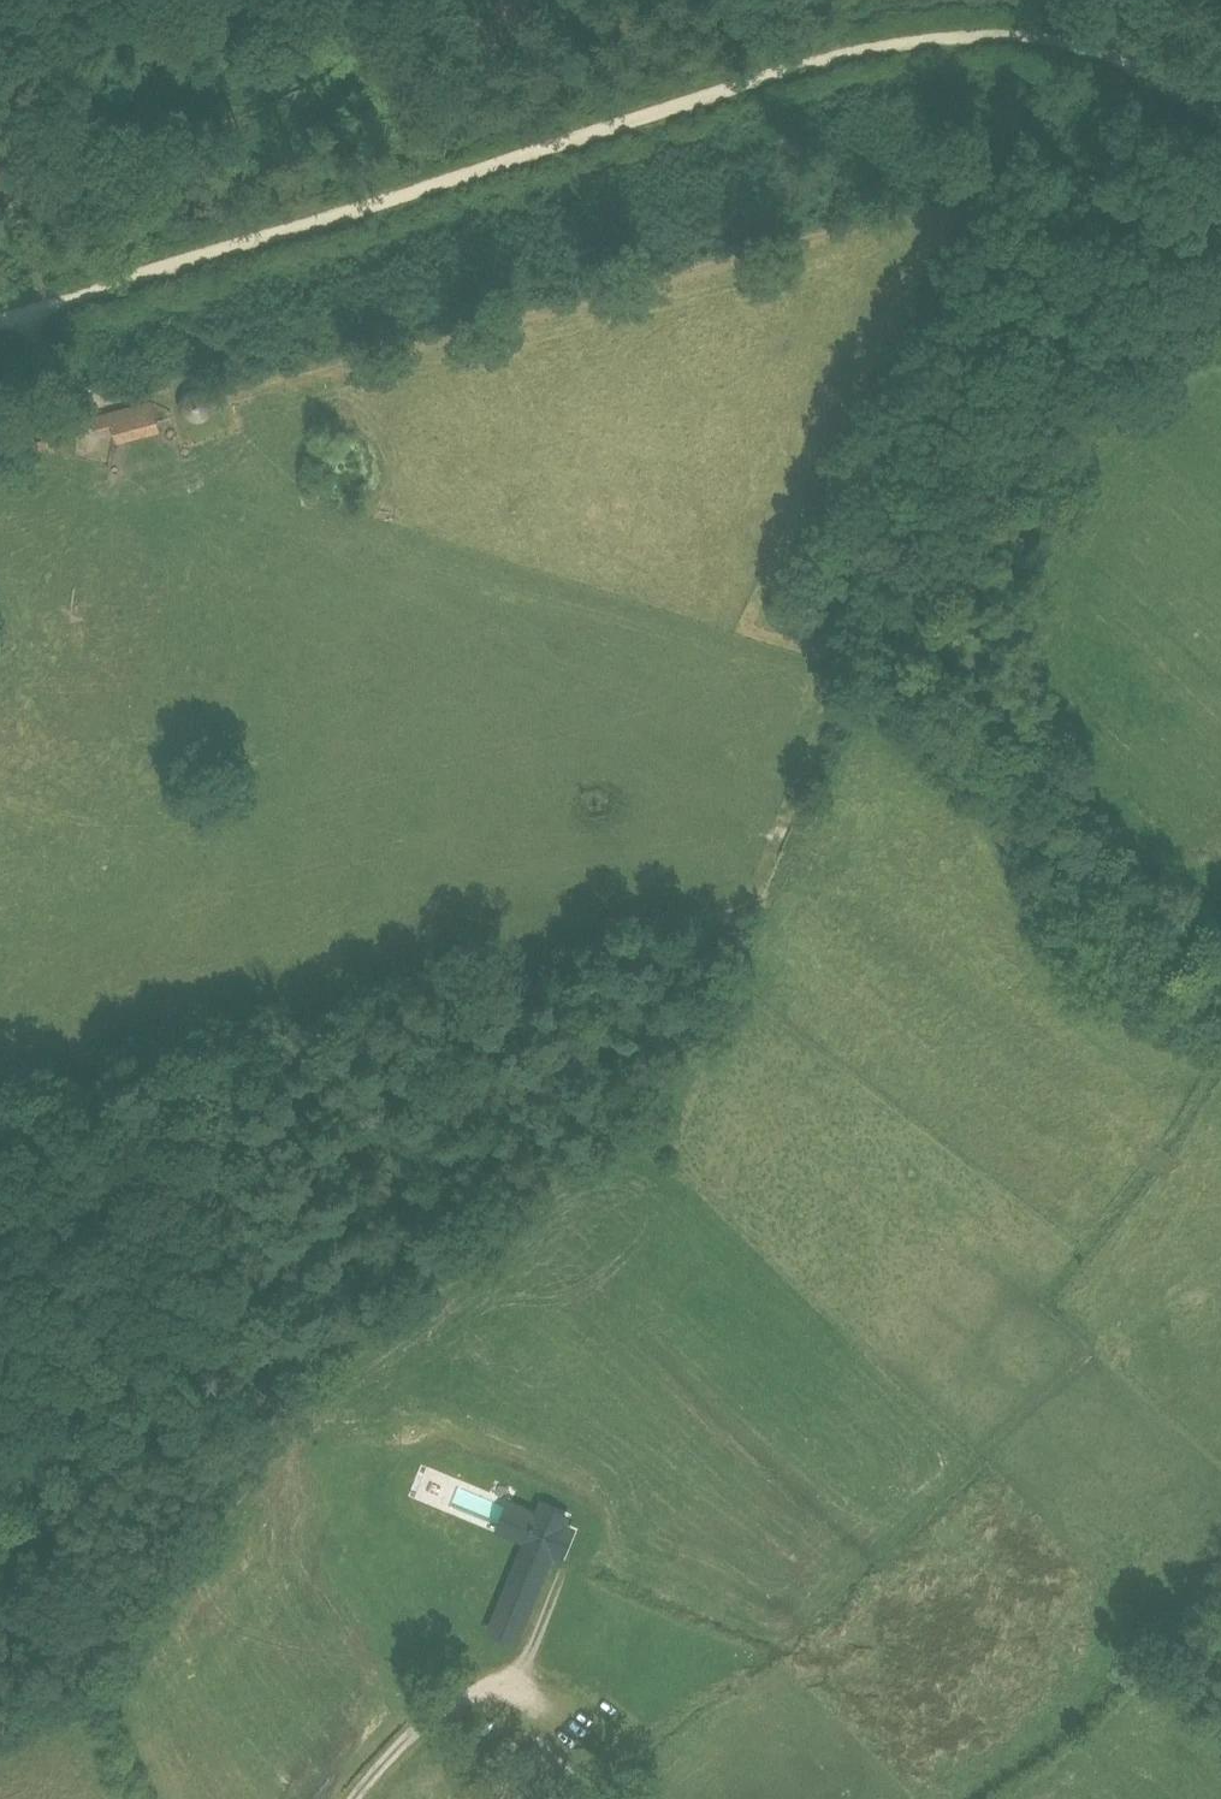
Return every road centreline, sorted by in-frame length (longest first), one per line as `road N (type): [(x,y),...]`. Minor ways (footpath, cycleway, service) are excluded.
road 1 (track): [(0,320),(900,42),(1053,38),(1199,95)]

